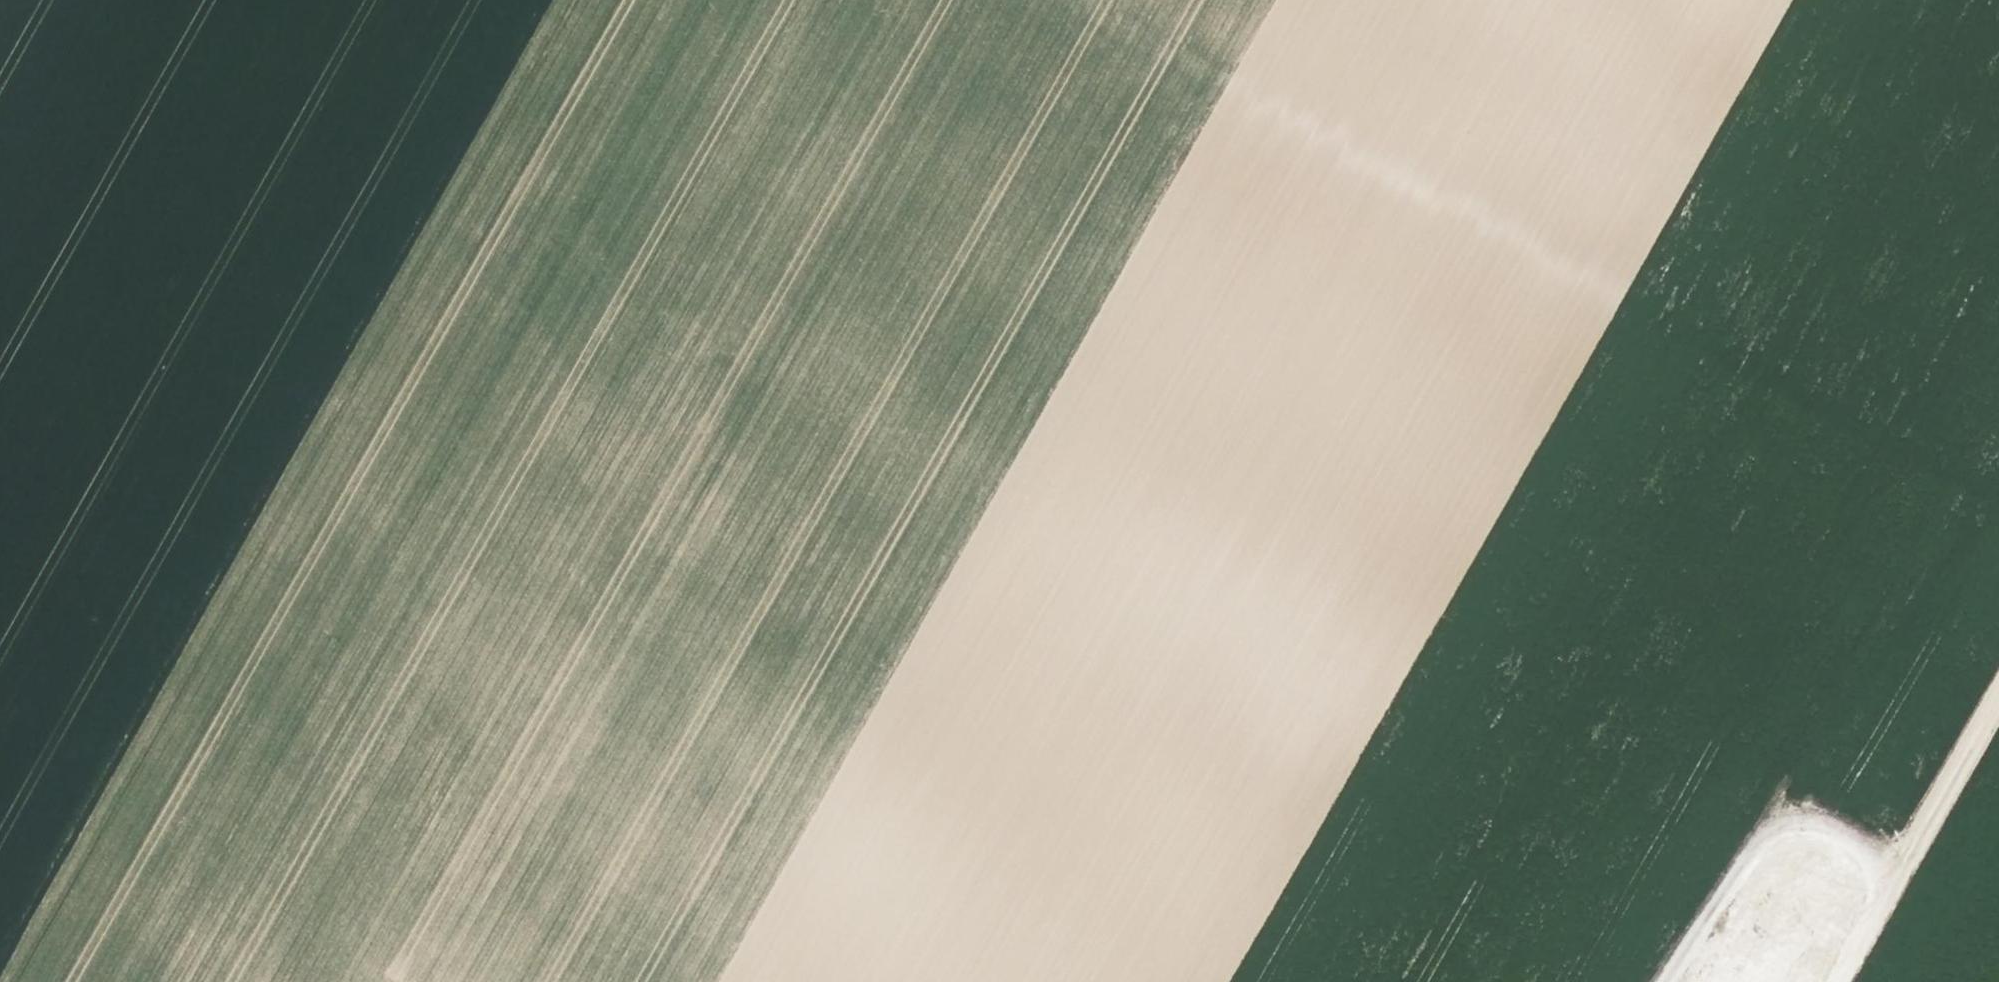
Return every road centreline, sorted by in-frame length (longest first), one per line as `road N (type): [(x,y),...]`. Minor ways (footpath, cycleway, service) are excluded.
road 1 (track): [(1842,981),(1998,711)]

